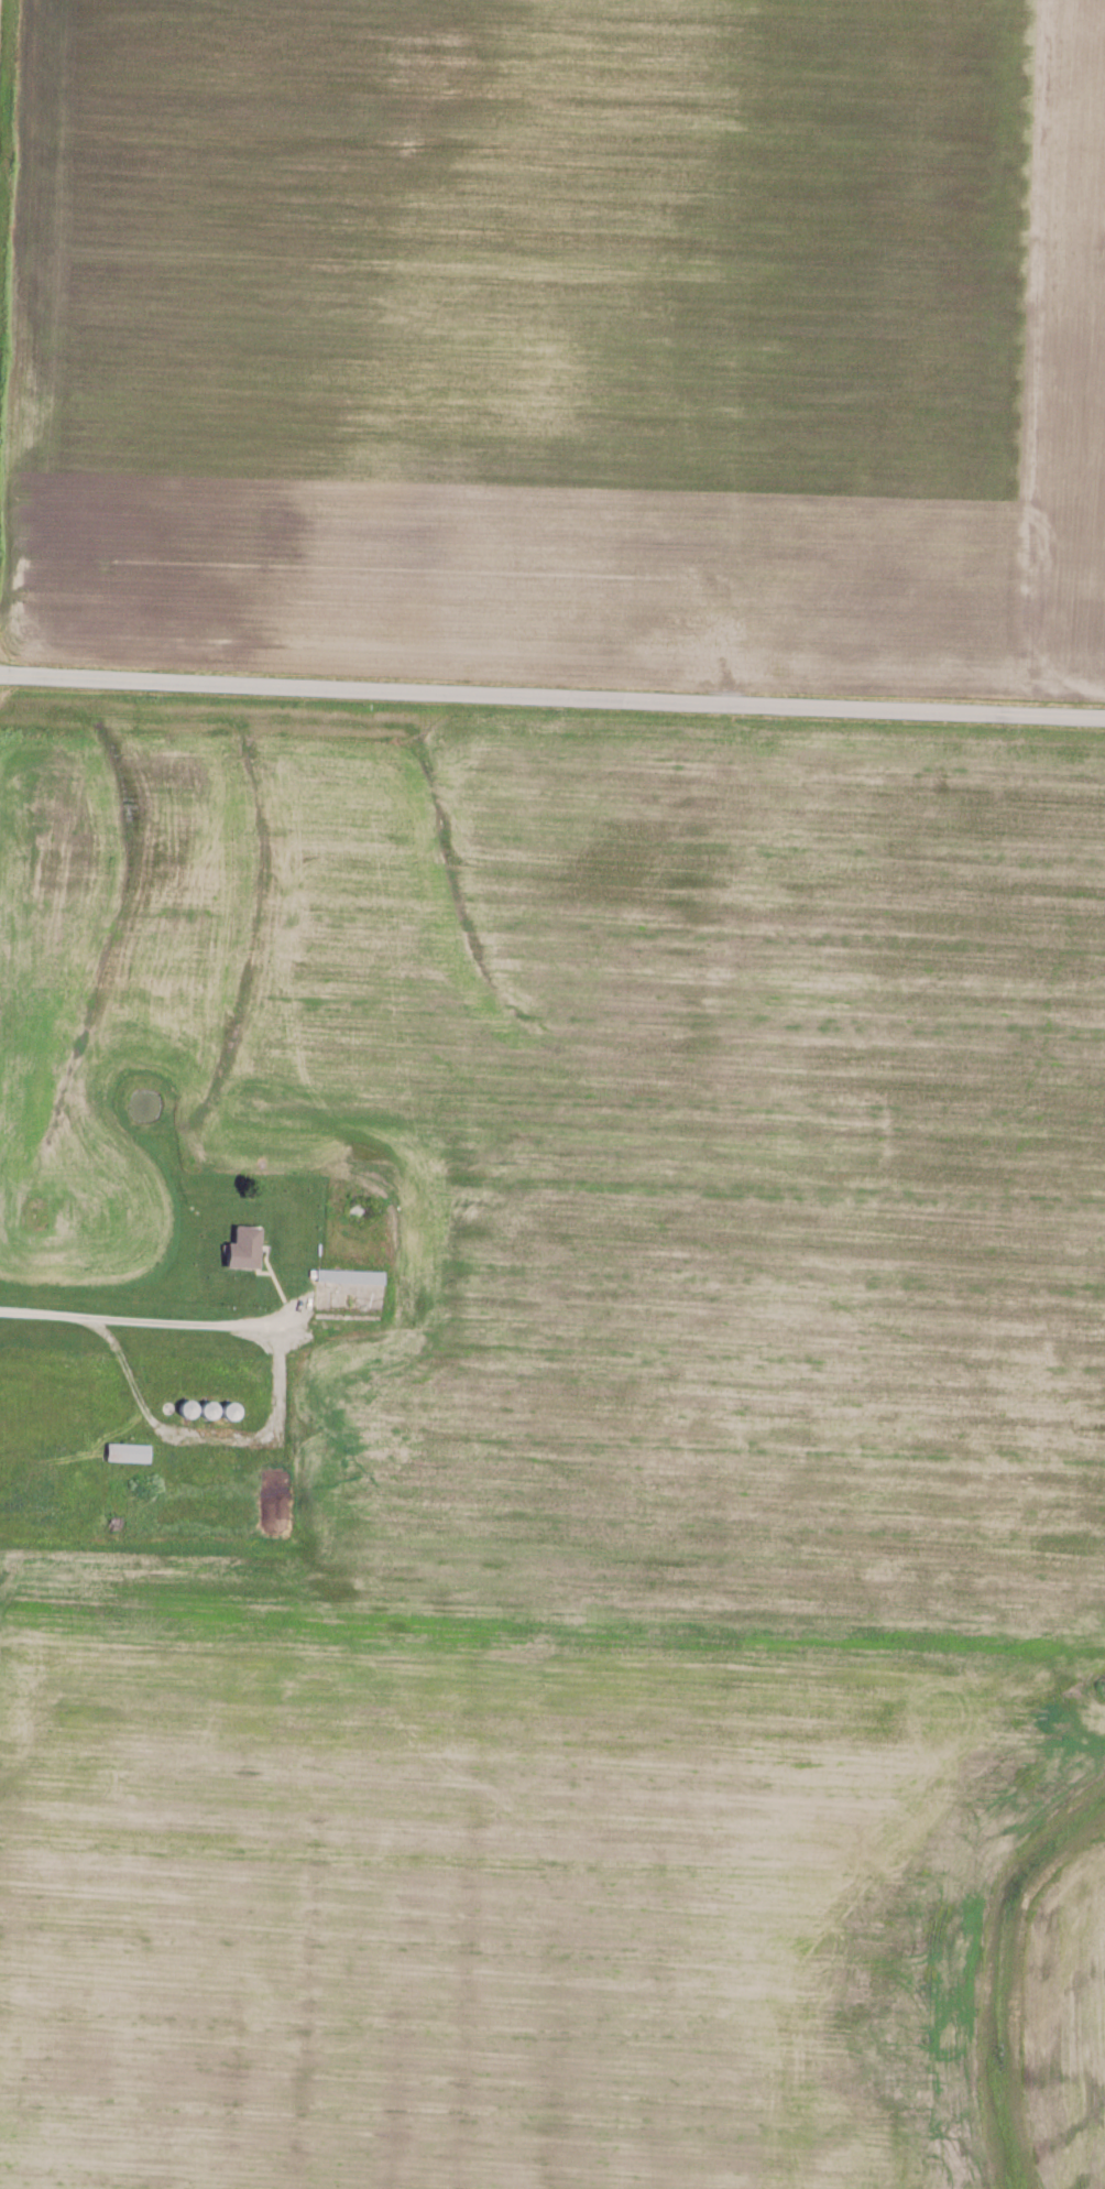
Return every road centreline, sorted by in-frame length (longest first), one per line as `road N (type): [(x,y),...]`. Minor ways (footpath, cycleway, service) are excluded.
road 1 (residential): [(1104,716),(0,673)]

